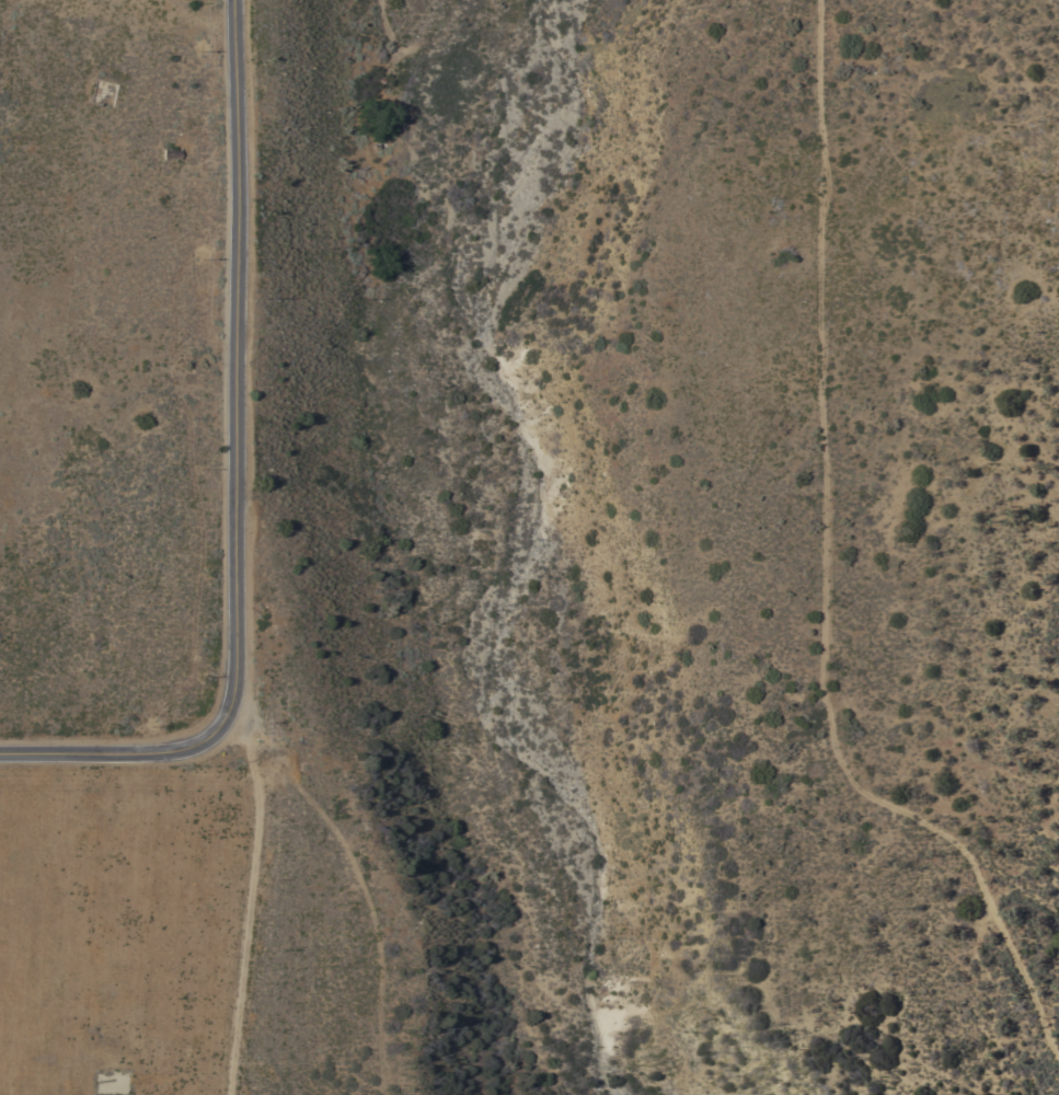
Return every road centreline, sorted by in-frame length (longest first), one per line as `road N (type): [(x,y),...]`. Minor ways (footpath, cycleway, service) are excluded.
road 1 (residential): [(819,0),(824,692),(837,754),(865,796),(965,852),(1058,1058)]
road 2 (tertiary): [(233,0),(234,687),(220,727)]
road 3 (track): [(220,727),(243,737),(260,791),(233,1094)]
road 4 (residential): [(0,752),(183,751),(220,727)]

